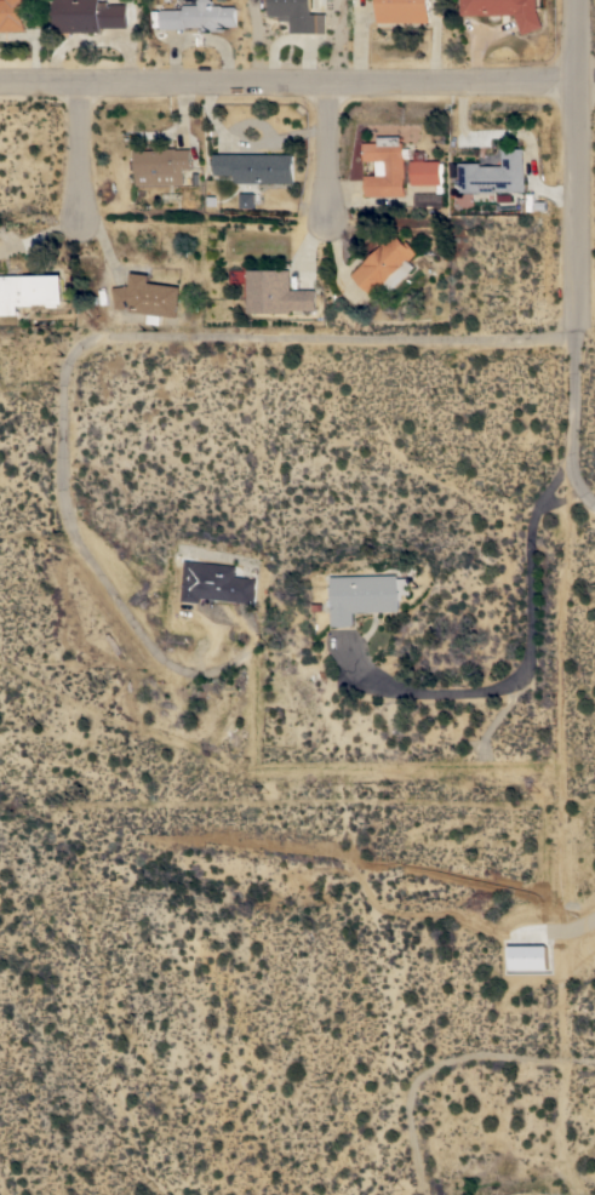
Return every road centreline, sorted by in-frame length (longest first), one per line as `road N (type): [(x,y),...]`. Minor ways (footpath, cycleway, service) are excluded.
road 1 (residential): [(580,335),(99,336),(76,355),(75,507),(130,612),(173,667),(210,669),(246,659),(263,636)]
road 2 (residential): [(0,82),(582,79)]
road 3 (residential): [(581,0),(583,470)]
road 4 (residential): [(583,470),(540,524),(539,661),(528,684),(492,694),(414,698),(382,687),(357,650)]
road 5 (residential): [(333,80),(336,218)]
road 6 (residential): [(85,81),(86,219)]

